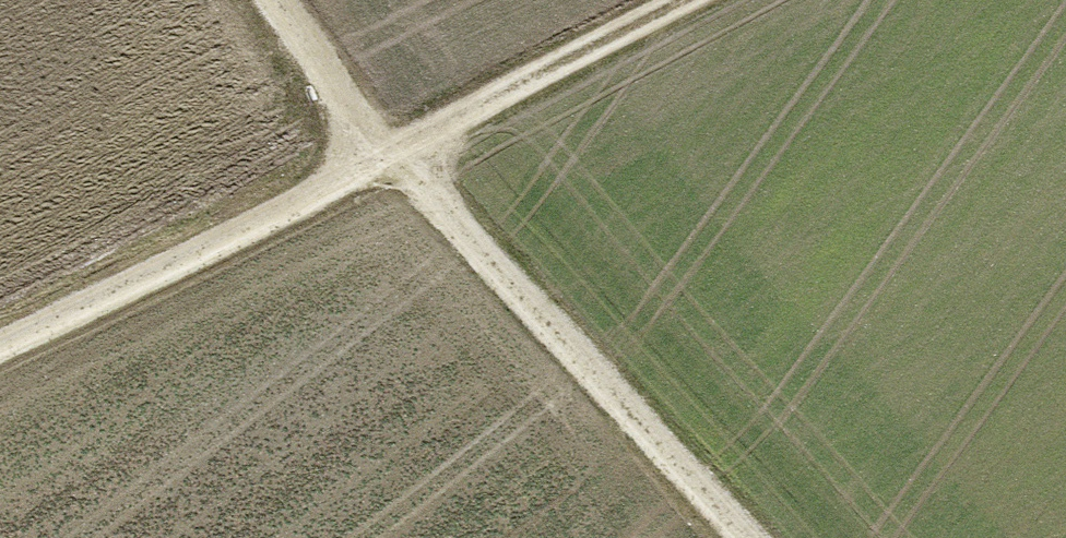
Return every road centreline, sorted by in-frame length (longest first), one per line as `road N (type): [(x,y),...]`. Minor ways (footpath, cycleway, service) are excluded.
road 1 (track): [(717,0),(391,166),(0,347)]
road 2 (track): [(274,0),(391,166),(743,537)]

